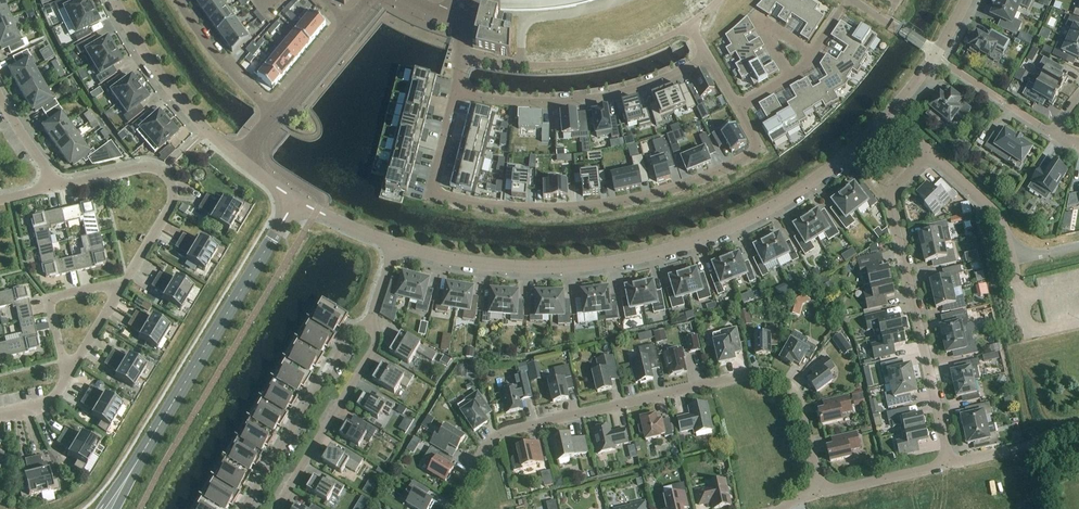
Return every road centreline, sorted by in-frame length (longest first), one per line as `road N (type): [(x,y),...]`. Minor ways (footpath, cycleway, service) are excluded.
road 1 (tertiary): [(395,245),(529,268),(654,255),(767,211),(890,115)]
road 2 (residential): [(820,493),(798,396),(764,371),(500,434),(449,508)]
road 3 (residential): [(739,107),(761,149),(714,176),(617,205),(512,210),(432,194),(455,90)]
road 4 (residential): [(950,464),(890,202),(929,153)]
road 5 (tertiary): [(128,478),(295,200)]
road 6 (residential): [(708,56),(601,97),(530,102),(455,90)]
road 7 (residential): [(120,292),(171,207),(164,173),(133,169),(52,188)]
road 8 (residential): [(461,57),(509,65),(594,61),(690,26)]
road 9 (residential): [(369,325),(352,330),(243,508)]
road 10 (residential): [(277,508),(375,347),(369,325)]
road 11 (residential): [(114,0),(169,89),(239,160)]
road 12 (residential): [(120,292),(110,285),(47,300),(62,360),(74,367)]
road 13 (residential): [(179,0),(216,56),(274,113)]
road 14 (tertiary): [(890,115),(967,0)]
road 15 (residential): [(929,153),(996,213),(1010,256)]
road 16 (residential): [(820,493),(950,464)]
road 17 (residential): [(790,77),(758,19),(812,55)]

